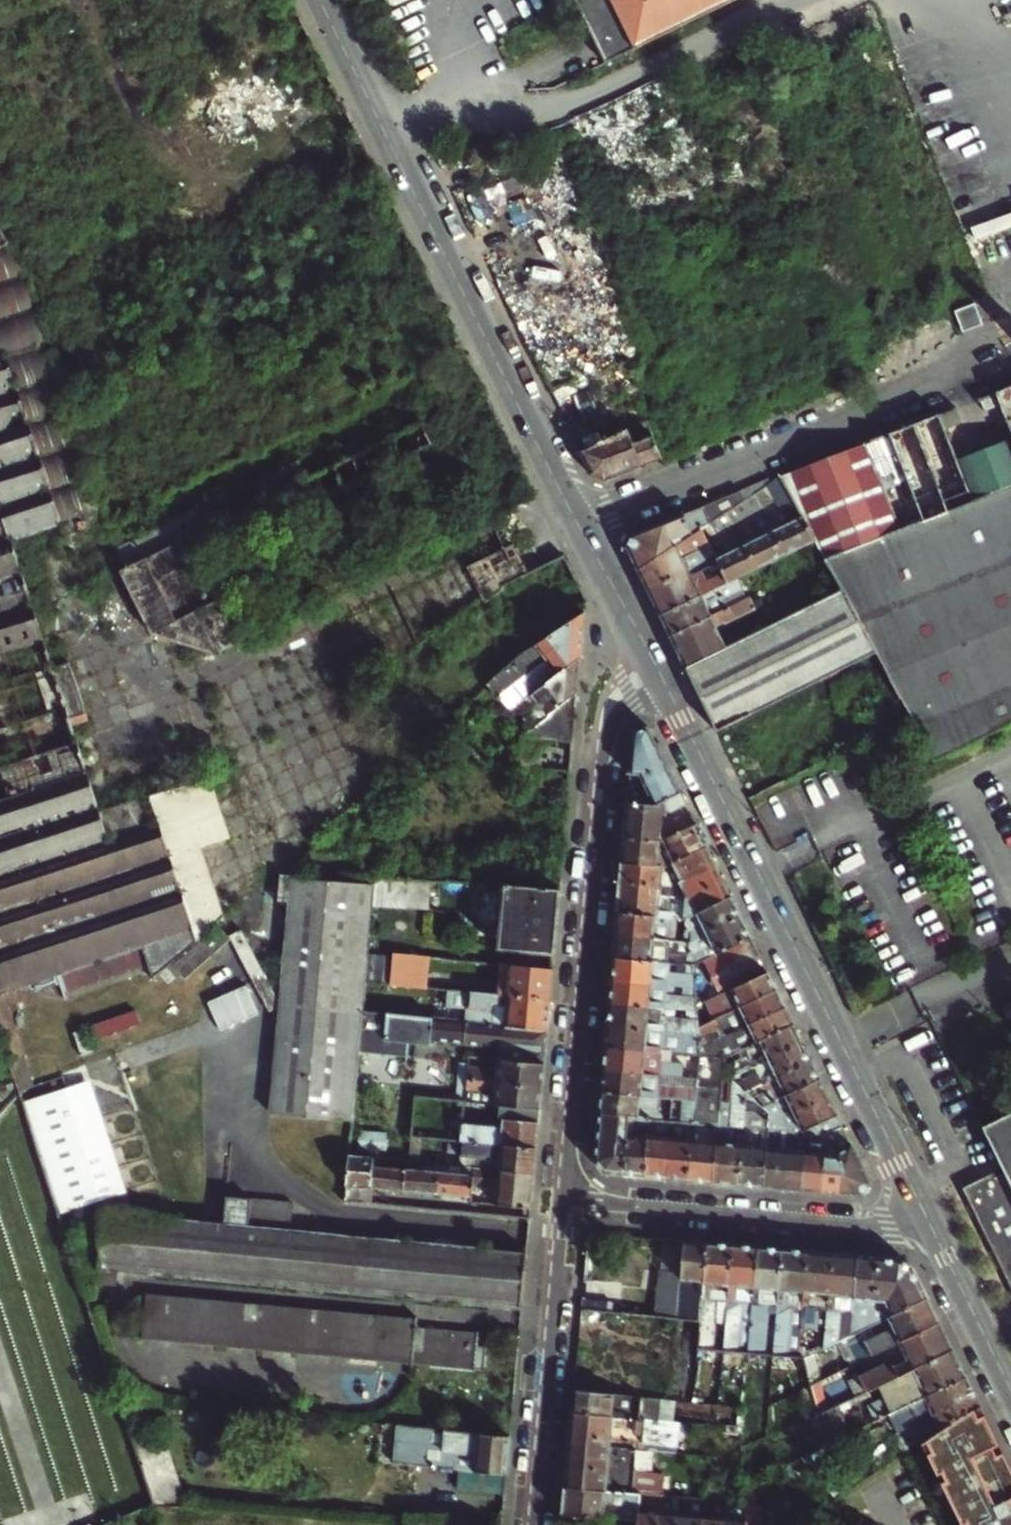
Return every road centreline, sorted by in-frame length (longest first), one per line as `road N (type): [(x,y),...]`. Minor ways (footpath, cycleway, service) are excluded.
road 1 (tertiary): [(927,1220),(661,674)]
road 2 (tertiary): [(575,521),(321,0)]
road 3 (tertiary): [(564,1199),(605,733),(620,702),(661,674)]
road 4 (residential): [(575,521),(954,375)]
road 5 (residential): [(927,1220),(875,1228),(564,1199)]
road 6 (tertiary): [(535,1524),(564,1199)]
road 7 (tertiary): [(1010,1393),(927,1220)]
road 8 (tertiary): [(661,674),(575,521)]

